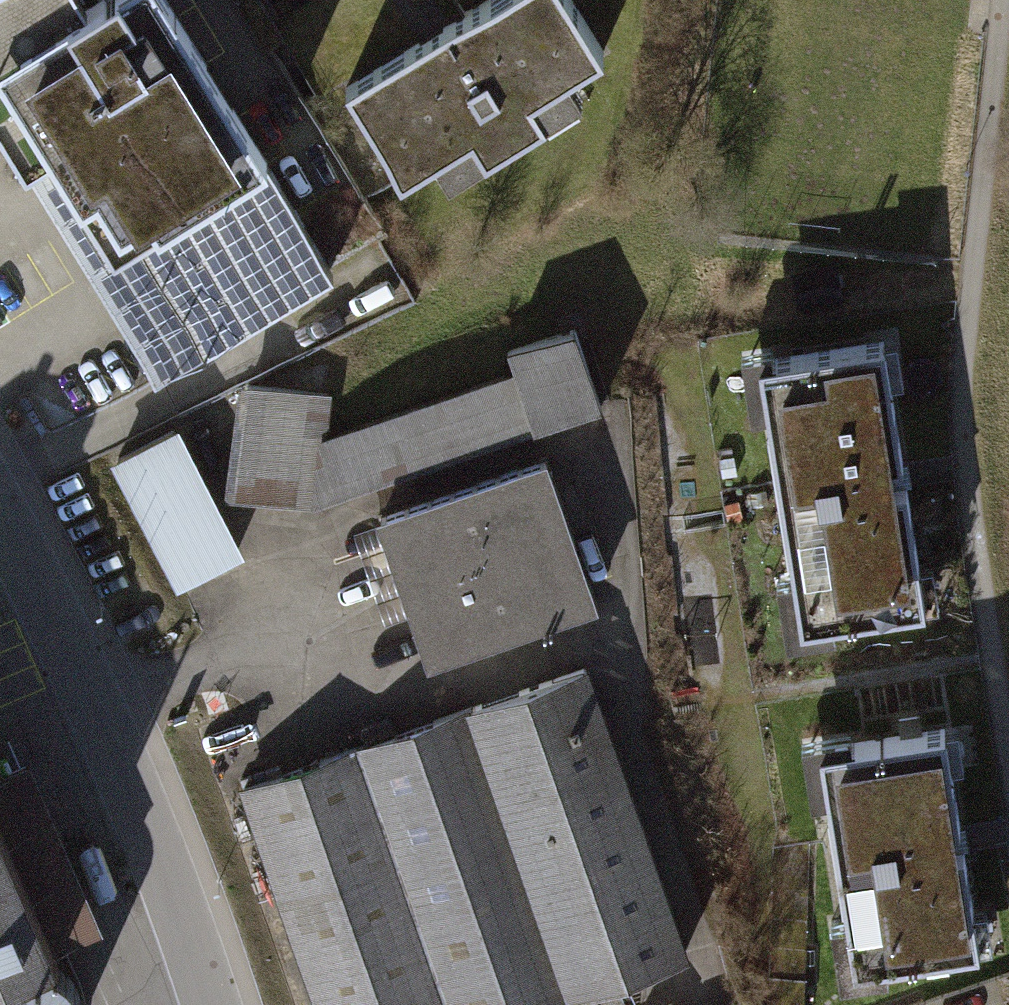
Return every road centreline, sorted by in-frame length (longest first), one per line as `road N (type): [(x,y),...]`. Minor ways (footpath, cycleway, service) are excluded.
road 1 (track): [(1008,764),(963,422),(1003,0)]
road 2 (residential): [(0,511),(139,806),(210,1004)]

